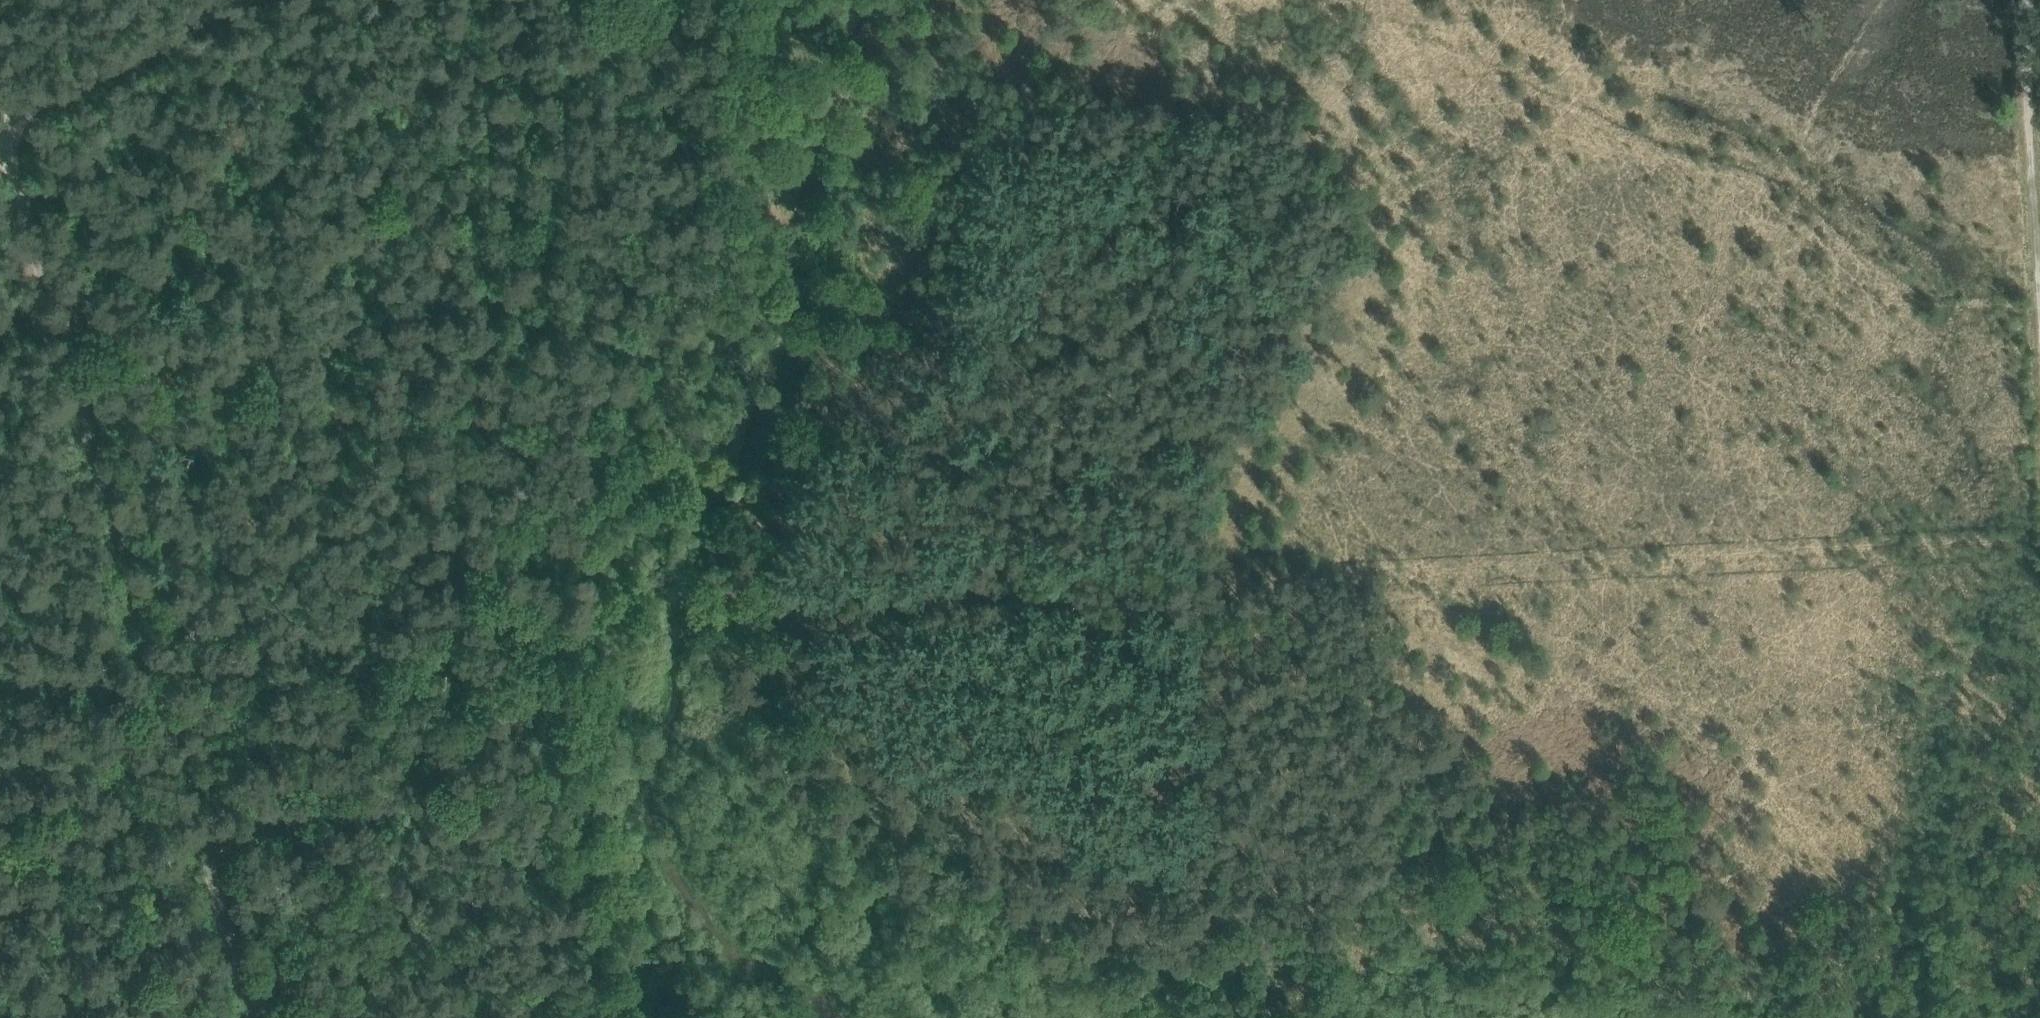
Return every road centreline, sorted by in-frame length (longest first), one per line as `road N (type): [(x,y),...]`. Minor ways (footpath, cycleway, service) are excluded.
road 1 (unclassified): [(251,1017),(0,132)]
road 2 (track): [(205,0),(22,100),(0,126)]

